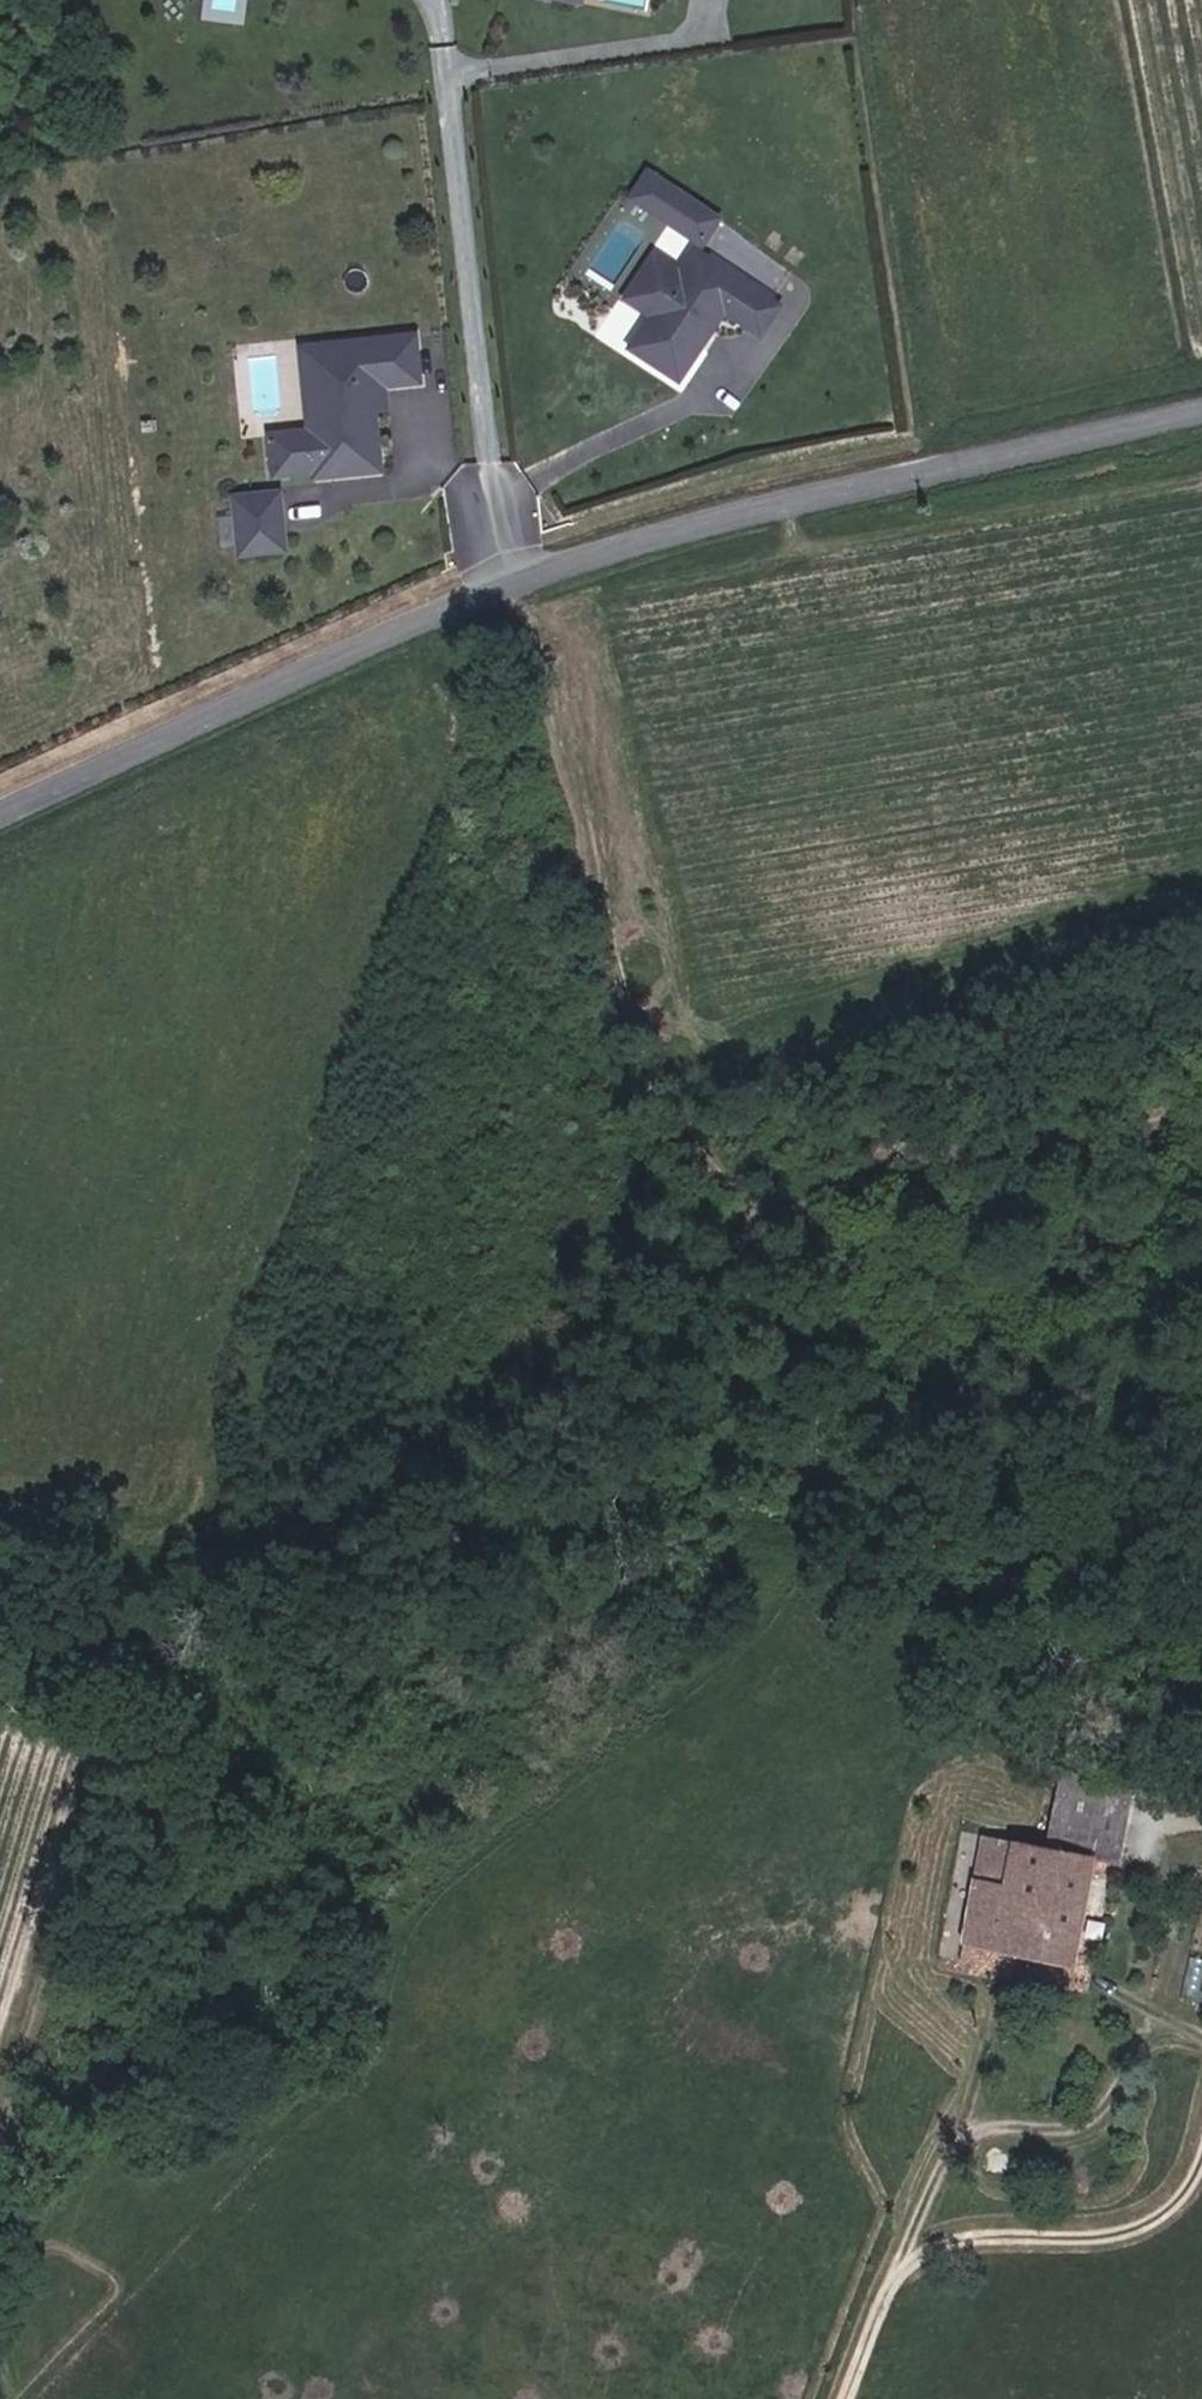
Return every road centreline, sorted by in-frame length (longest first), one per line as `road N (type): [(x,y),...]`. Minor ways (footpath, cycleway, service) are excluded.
road 1 (tertiary): [(1201,408),(795,493),(545,569),(304,671),(0,821)]
road 2 (track): [(854,2398),(895,2296),(939,2242),(1184,2208),(1201,2166)]

